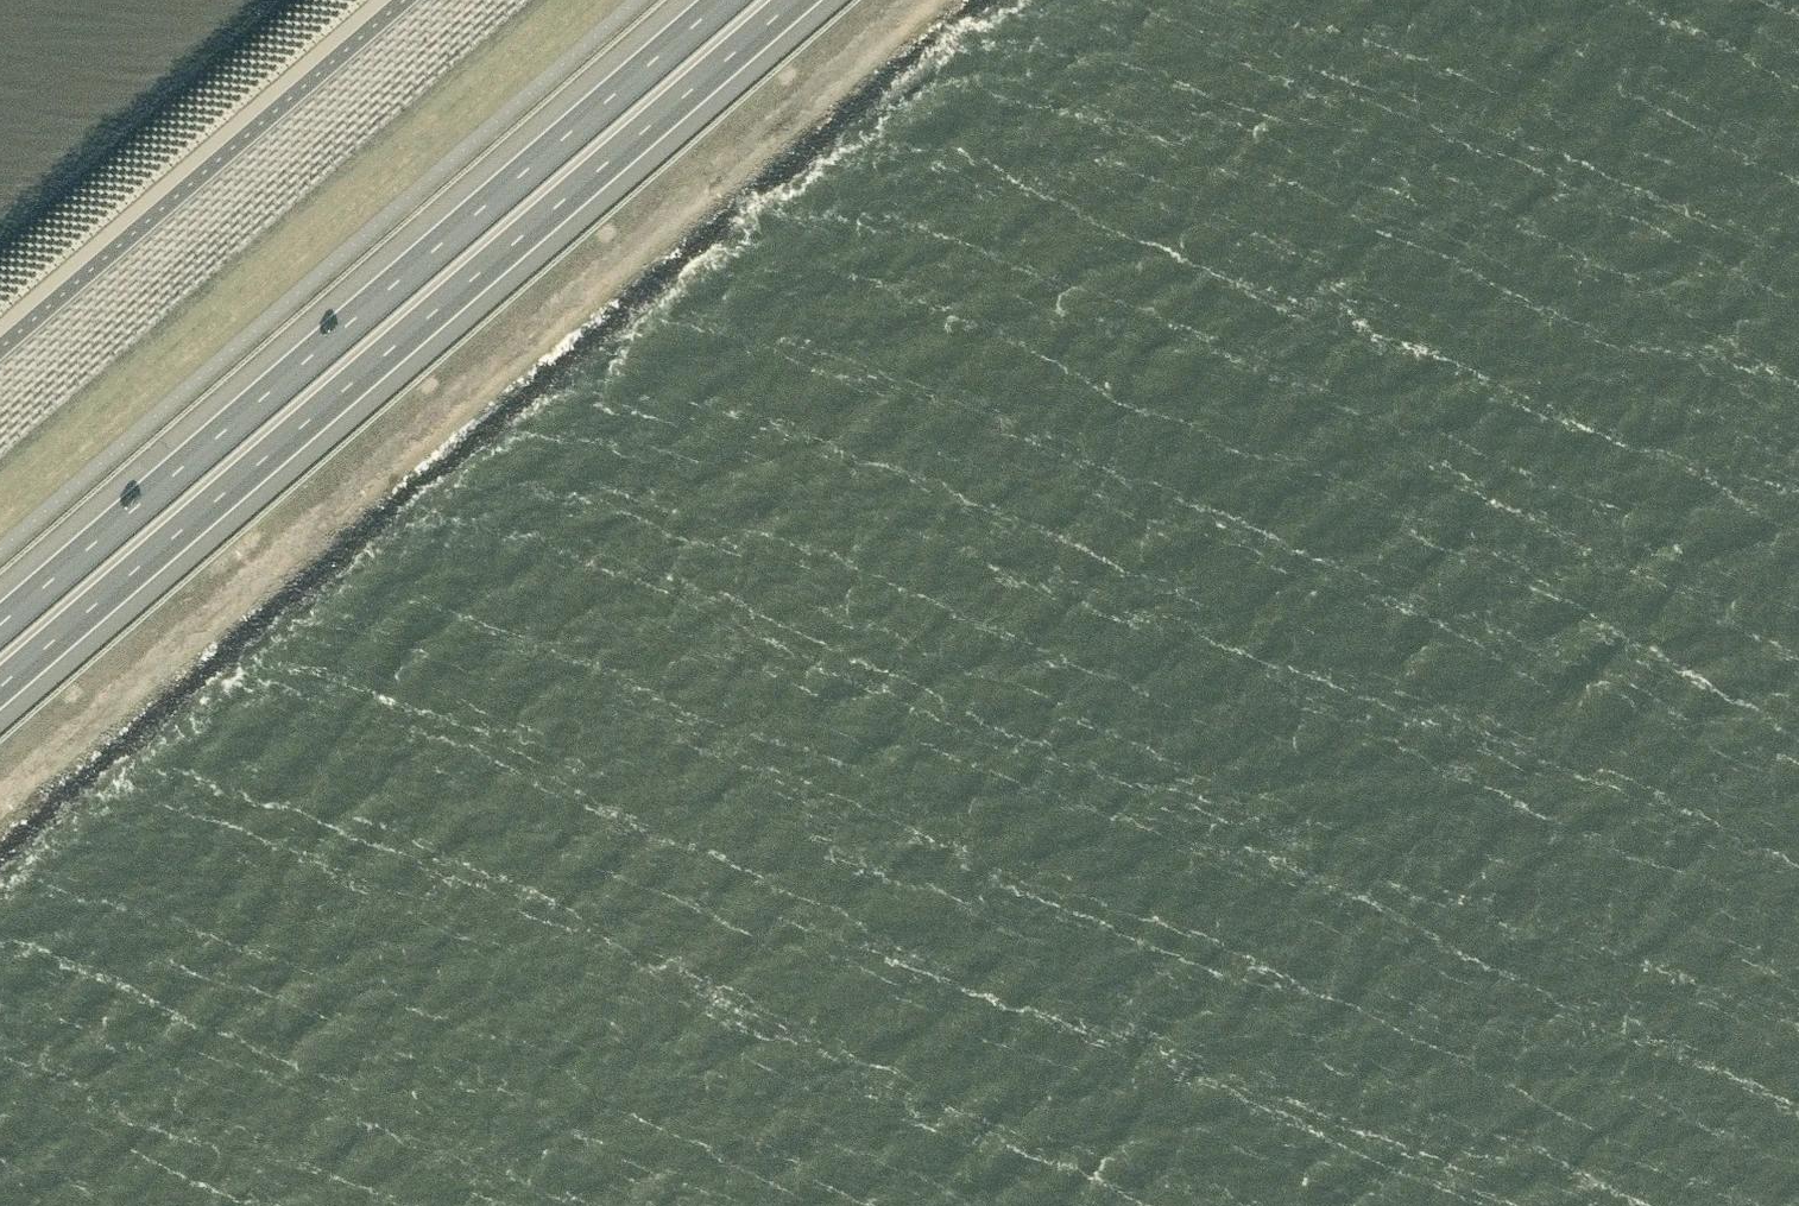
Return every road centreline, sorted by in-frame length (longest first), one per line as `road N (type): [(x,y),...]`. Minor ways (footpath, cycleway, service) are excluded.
road 1 (motorway): [(0,690),(799,0)]
road 2 (motorway): [(718,0),(0,621)]

